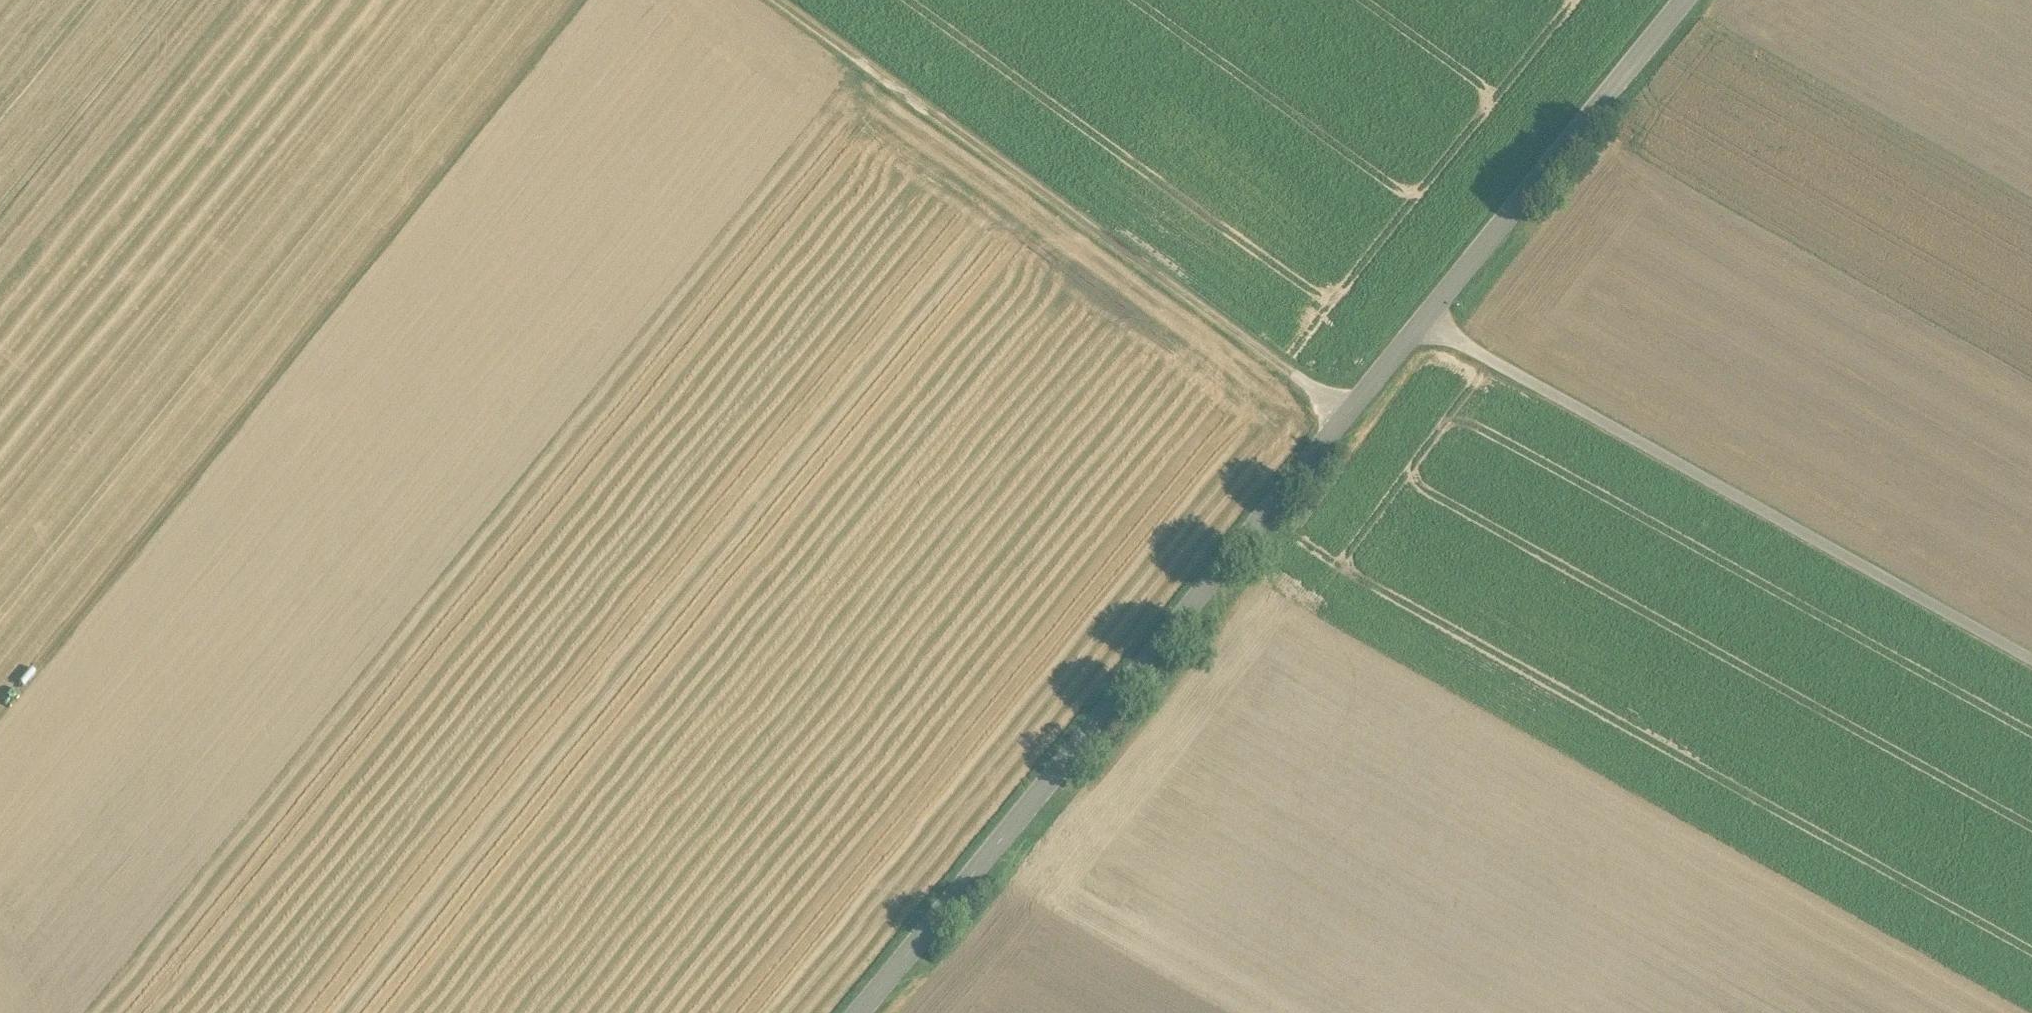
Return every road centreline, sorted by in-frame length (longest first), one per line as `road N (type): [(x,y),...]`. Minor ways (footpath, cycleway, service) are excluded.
road 1 (unclassified): [(856,1012),(1683,0)]
road 2 (track): [(1348,414),(776,0)]
road 3 (track): [(2031,668),(1420,322)]

